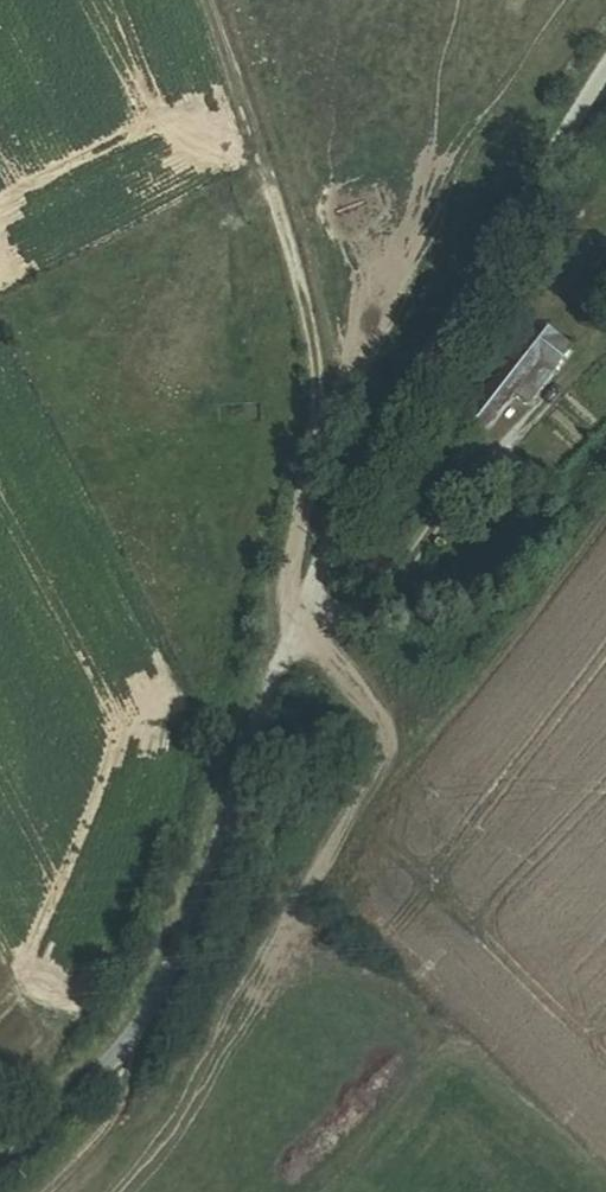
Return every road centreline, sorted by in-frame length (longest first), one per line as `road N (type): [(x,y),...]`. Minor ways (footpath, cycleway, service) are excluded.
road 1 (unclassified): [(605,83),(416,377),(248,786),(126,1048),(0,1181)]
road 2 (track): [(310,634),(280,585),(313,347),(211,0)]
road 3 (track): [(46,1191),(173,1045),(180,931)]

